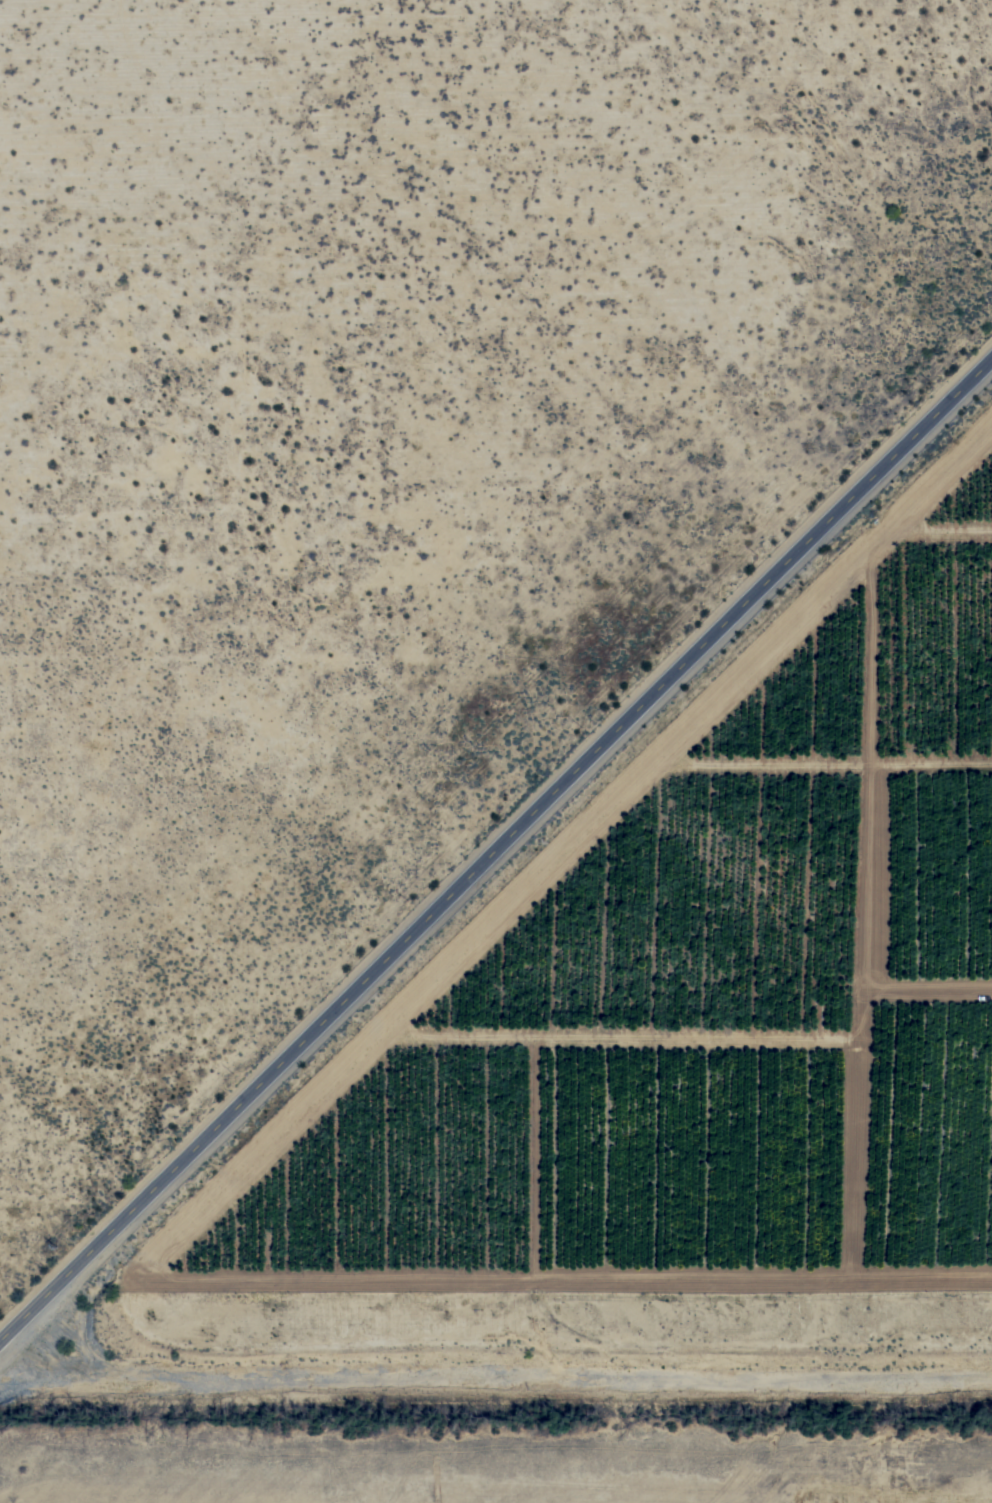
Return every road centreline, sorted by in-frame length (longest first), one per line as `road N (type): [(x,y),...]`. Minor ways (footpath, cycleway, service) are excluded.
road 1 (primary): [(0,1332),(991,350)]

